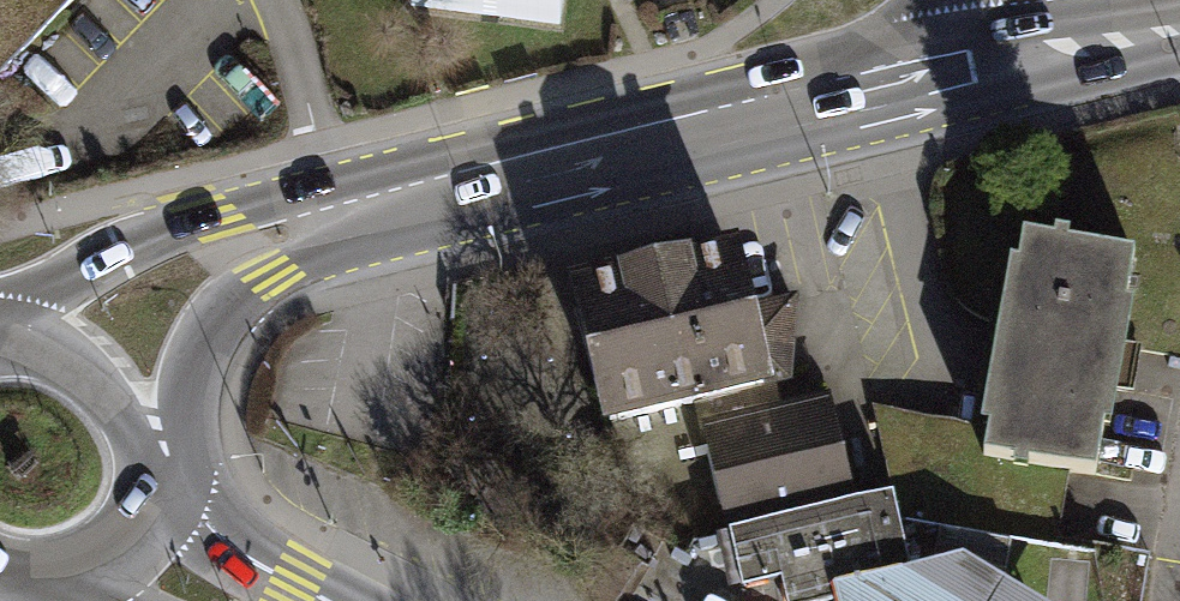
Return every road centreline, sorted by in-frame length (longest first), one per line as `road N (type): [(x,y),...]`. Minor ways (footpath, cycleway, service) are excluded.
road 1 (secondary): [(1000,66),(382,198),(288,226),(166,287),(107,347)]
road 2 (primary): [(141,523),(160,448),(152,410),(107,347)]
road 3 (secondary): [(1179,30),(1000,66)]
road 4 (primary): [(141,523),(288,600)]
road 5 (primary): [(0,587),(60,585),(107,562),(141,523)]

